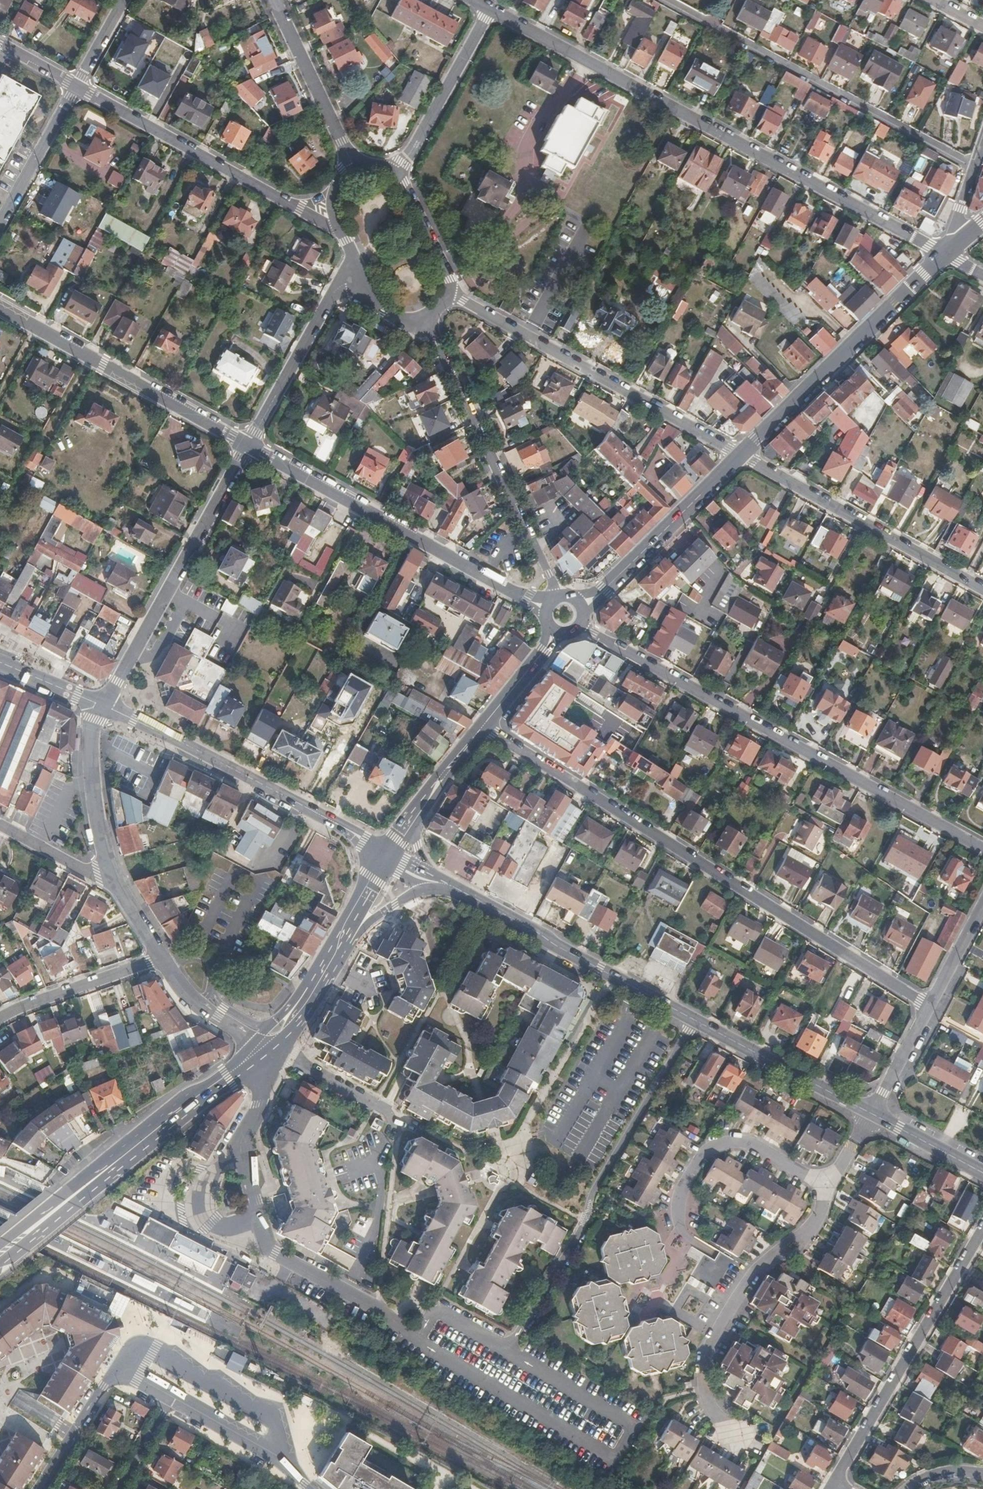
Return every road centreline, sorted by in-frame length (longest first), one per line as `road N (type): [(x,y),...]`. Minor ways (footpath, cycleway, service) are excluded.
road 1 (residential): [(483,726),(929,1006)]
road 2 (residential): [(488,10),(947,253)]
road 3 (residential): [(982,847),(582,620)]
road 4 (residential): [(697,1020),(589,1195),(580,1229),(507,1352)]
road 5 (residential): [(310,1488),(278,1456),(119,1374),(102,1384),(39,1488)]
road 6 (residential): [(663,0),(974,169)]
road 7 (residential): [(742,455),(446,291)]
road 8 (residential): [(379,1311),(266,1243),(240,1145),(262,1086),(252,1055)]
road 9 (residential): [(527,599),(248,446)]
road 10 (residential): [(427,317),(555,599)]
road 11 (residential): [(823,1183),(823,1208),(754,1277),(705,1360),(705,1396),(735,1436)]
road 12 (residential): [(102,705),(248,446)]
road 13 (residential): [(74,85),(302,208),(336,219)]
road 14 (residential): [(982,1231),(838,1486)]
road 15 (secondary): [(947,253),(742,455)]
road 16 (residential): [(248,446),(0,309)]
road 17 (primary): [(454,886),(697,1020)]
road 18 (residential): [(742,455),(982,589)]
road 19 (tertiary): [(102,705),(345,828)]
road 20 (residential): [(823,1183),(757,1147),(718,1147),(682,1192),(679,1222),(687,1237),(712,1251)]
road 21 (residential): [(248,446),(353,256)]
road 22 (primary): [(697,1020),(872,1114)]
road 23 (secondary): [(742,455),(604,591)]
road 24 (residential): [(354,168),(271,0)]
road 25 (residential): [(397,173),(488,10)]
road 26 (residential): [(102,705),(90,740),(91,785),(113,881)]
road 27 (residential): [(0,1016),(160,959)]
road 28 (primary): [(0,1258),(125,1154)]
road 29 (primary): [(125,1154),(252,1055)]
road 30 (residential): [(74,85),(0,222)]
road 31 (secondary): [(483,726),(385,845)]
road 32 (primary): [(125,1154),(0,1241)]
road 33 (residential): [(262,1044),(389,1117)]
road 34 (residential): [(160,959),(192,1000),(262,1044)]
road 35 (residential): [(446,291),(444,269),(397,173)]
road 36 (residential): [(113,881),(0,826)]
road 37 (primary): [(872,1114),(982,1173)]
road 38 (secondary): [(414,830),(483,726)]
road 39 (residential): [(929,1006),(872,1114)]

